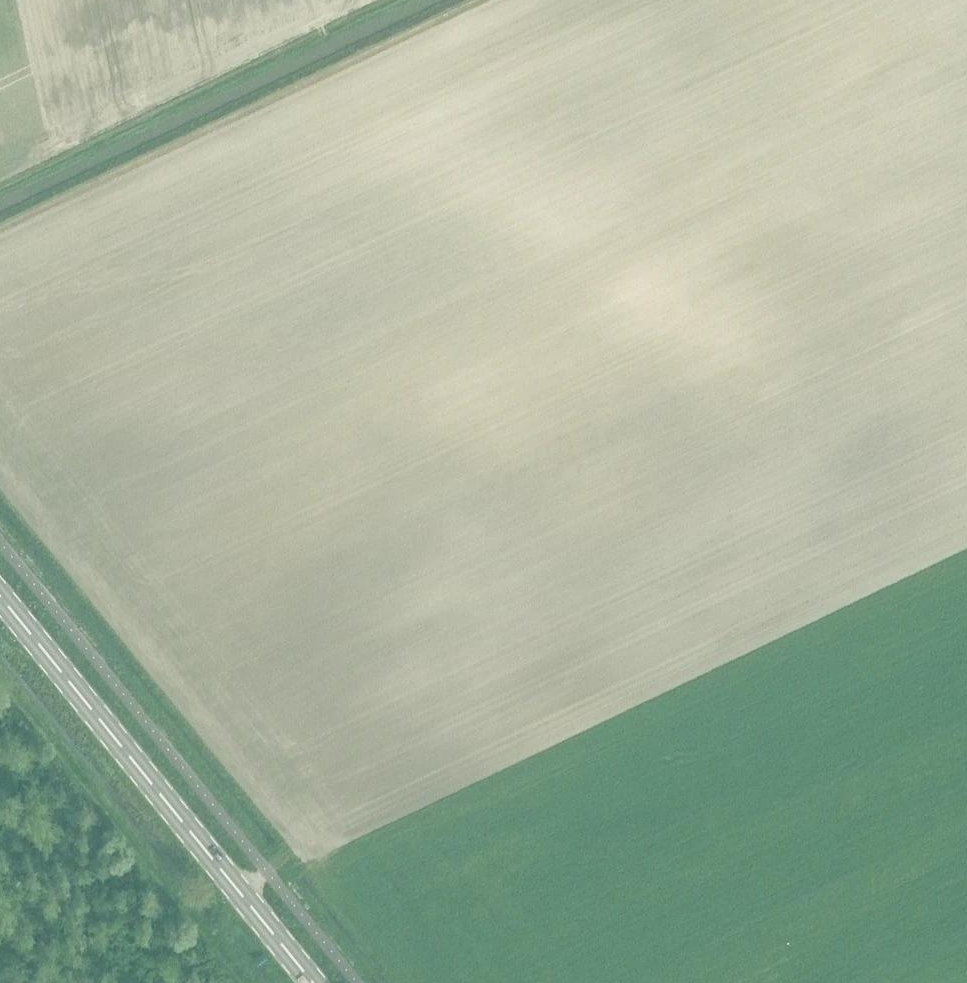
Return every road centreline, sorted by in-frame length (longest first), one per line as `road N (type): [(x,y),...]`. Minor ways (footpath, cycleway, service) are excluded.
road 1 (secondary): [(314,982),(0,594)]

